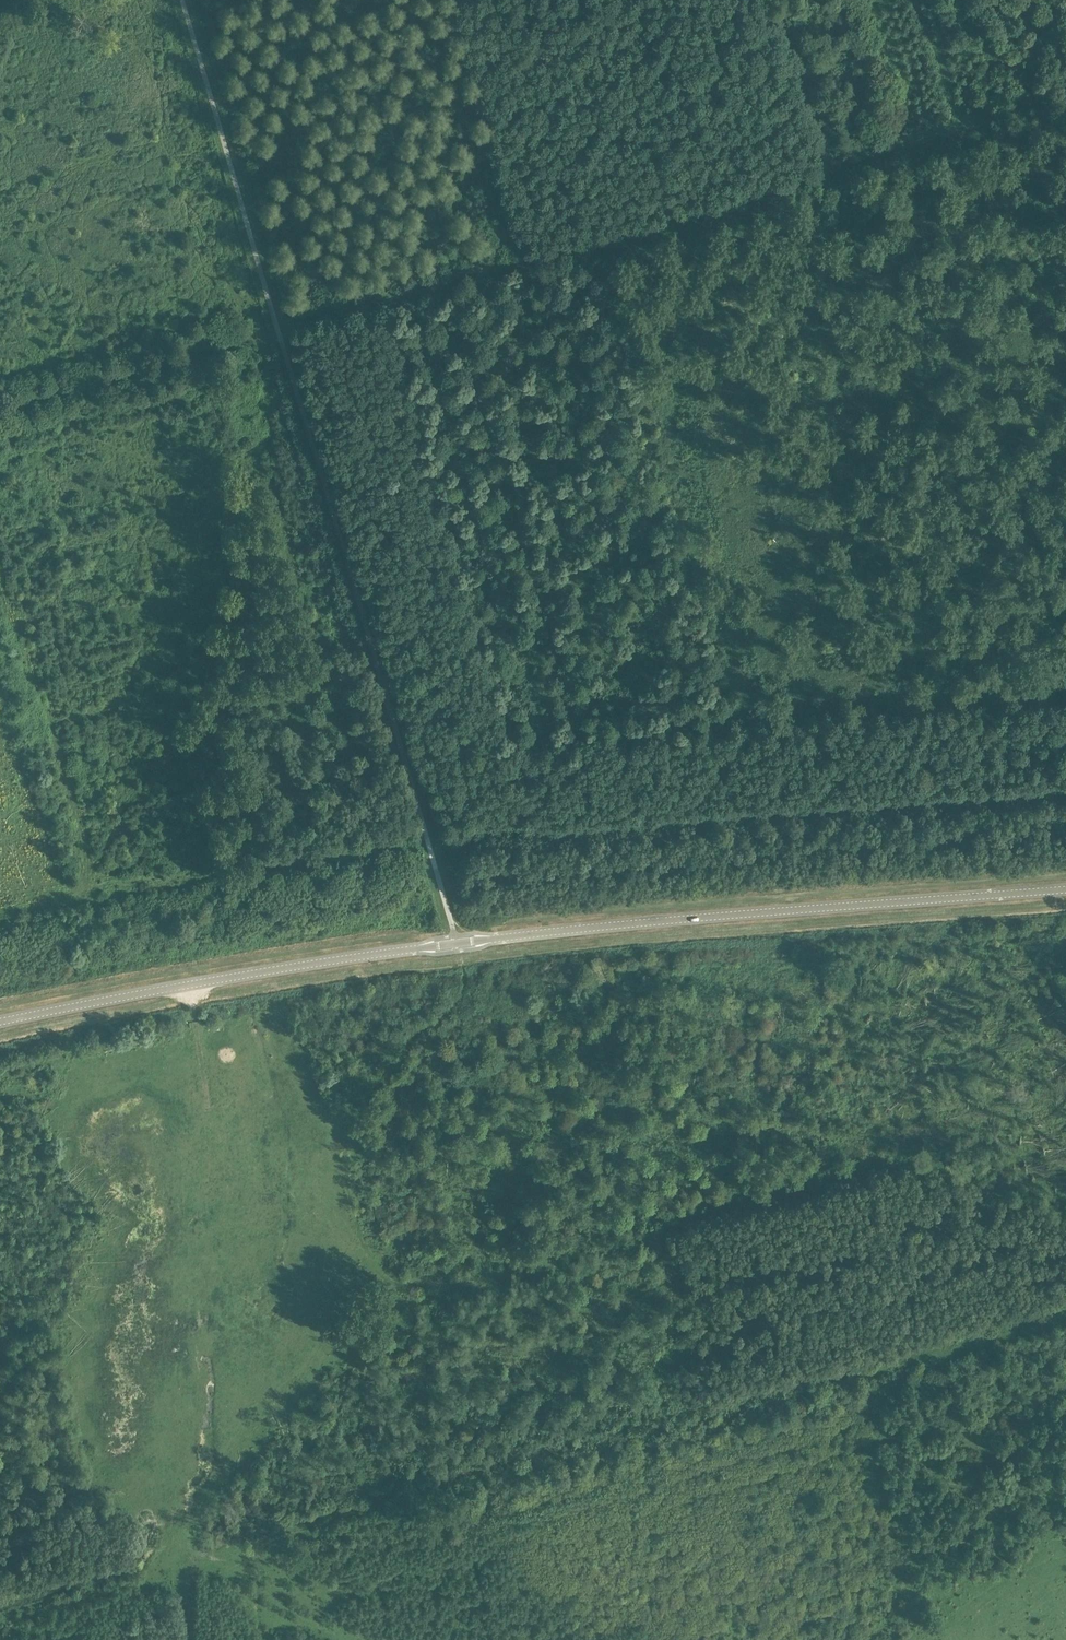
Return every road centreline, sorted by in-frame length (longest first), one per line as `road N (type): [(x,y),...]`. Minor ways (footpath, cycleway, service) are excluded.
road 1 (tertiary): [(0,1020),(458,942),(1065,890)]

